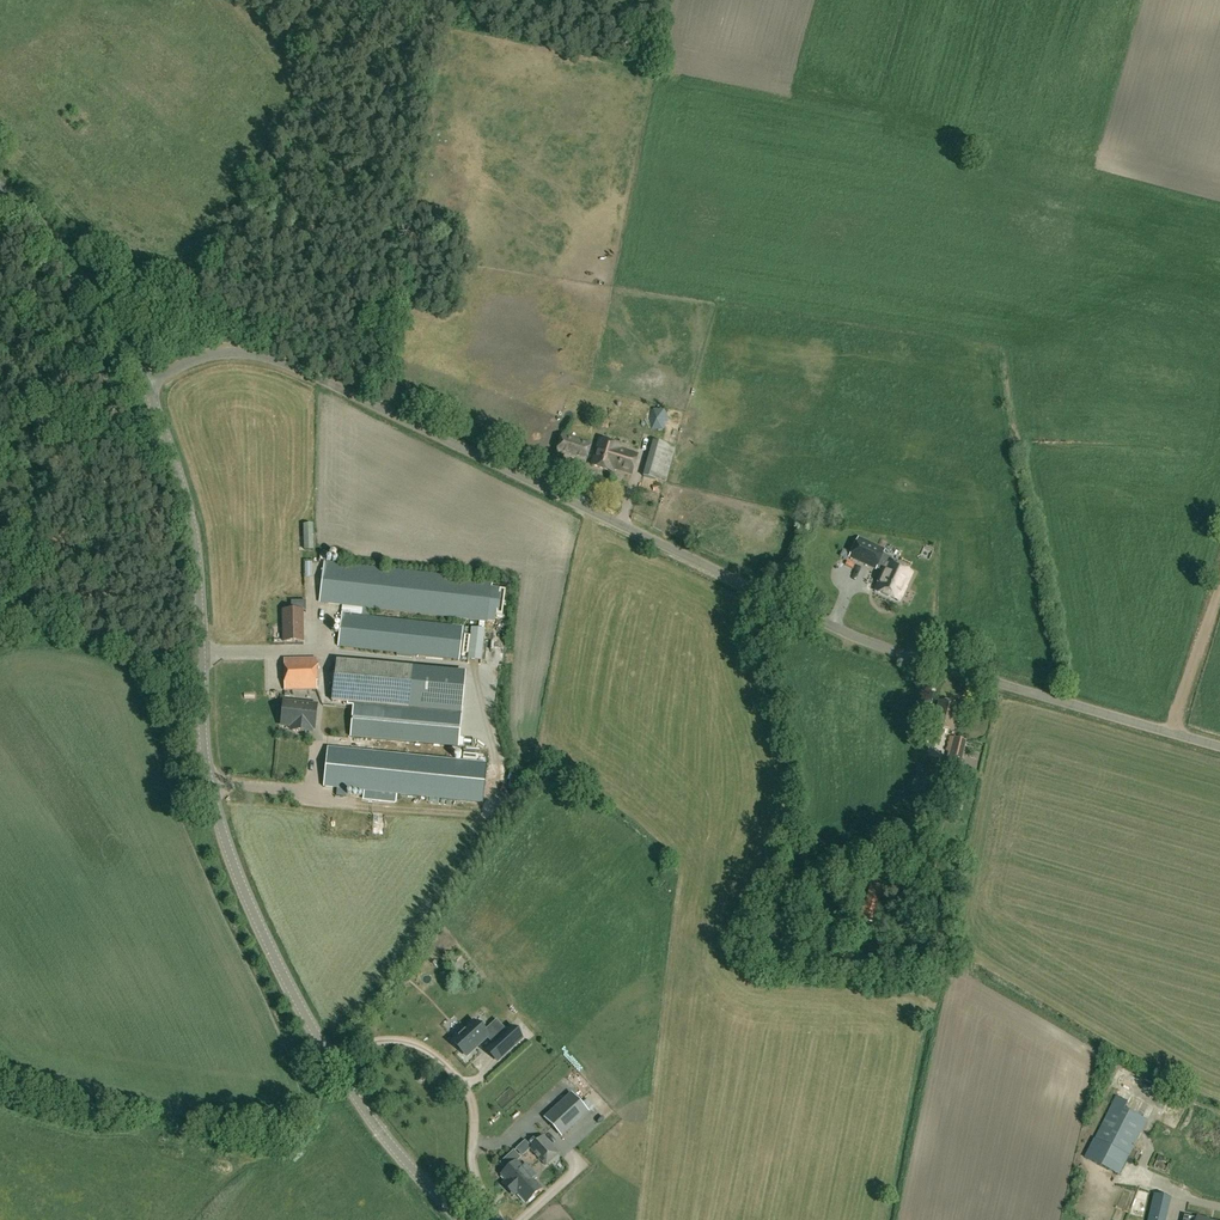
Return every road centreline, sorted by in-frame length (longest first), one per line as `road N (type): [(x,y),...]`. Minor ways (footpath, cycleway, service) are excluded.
road 1 (unclassified): [(1219,749),(888,651),(278,362),(216,356),(149,385)]
road 2 (unclassified): [(458,1219),(347,1092),(292,1002),(245,902),(215,788),(188,487),(149,385)]
road 3 (unclassified): [(149,385),(84,281),(0,185)]
road 4 (track): [(1219,588),(1174,736)]

